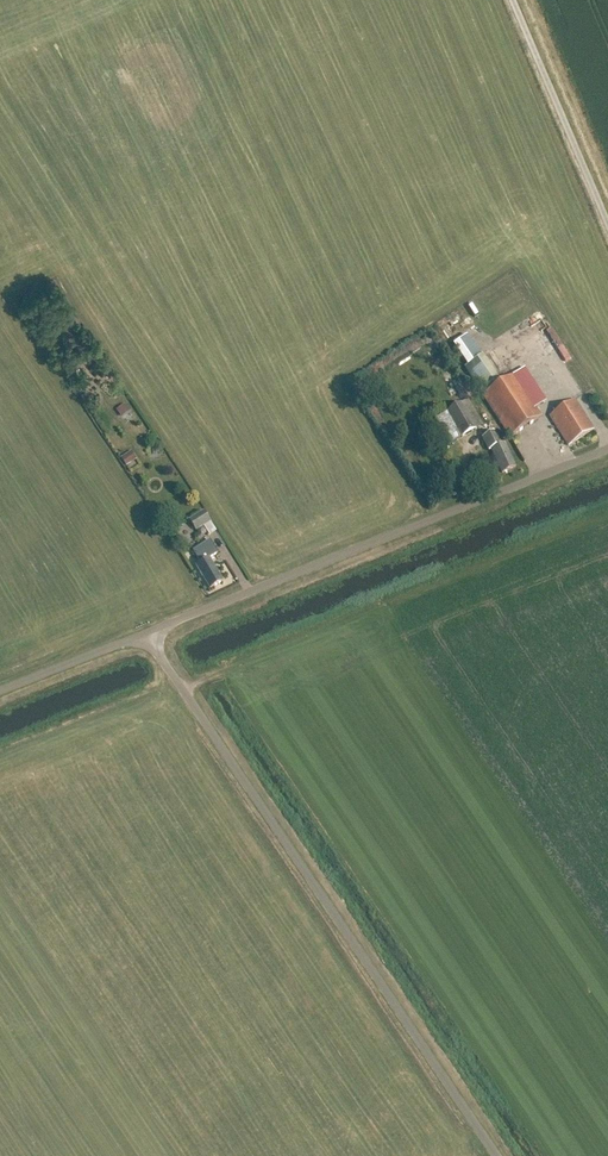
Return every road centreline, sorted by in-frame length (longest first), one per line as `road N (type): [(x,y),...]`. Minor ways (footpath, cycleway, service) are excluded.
road 1 (unclassified): [(495,1155),(147,631)]
road 2 (unclassified): [(147,631),(607,447)]
road 3 (unclassified): [(607,227),(513,0)]
road 4 (unclassified): [(0,690),(147,631)]

